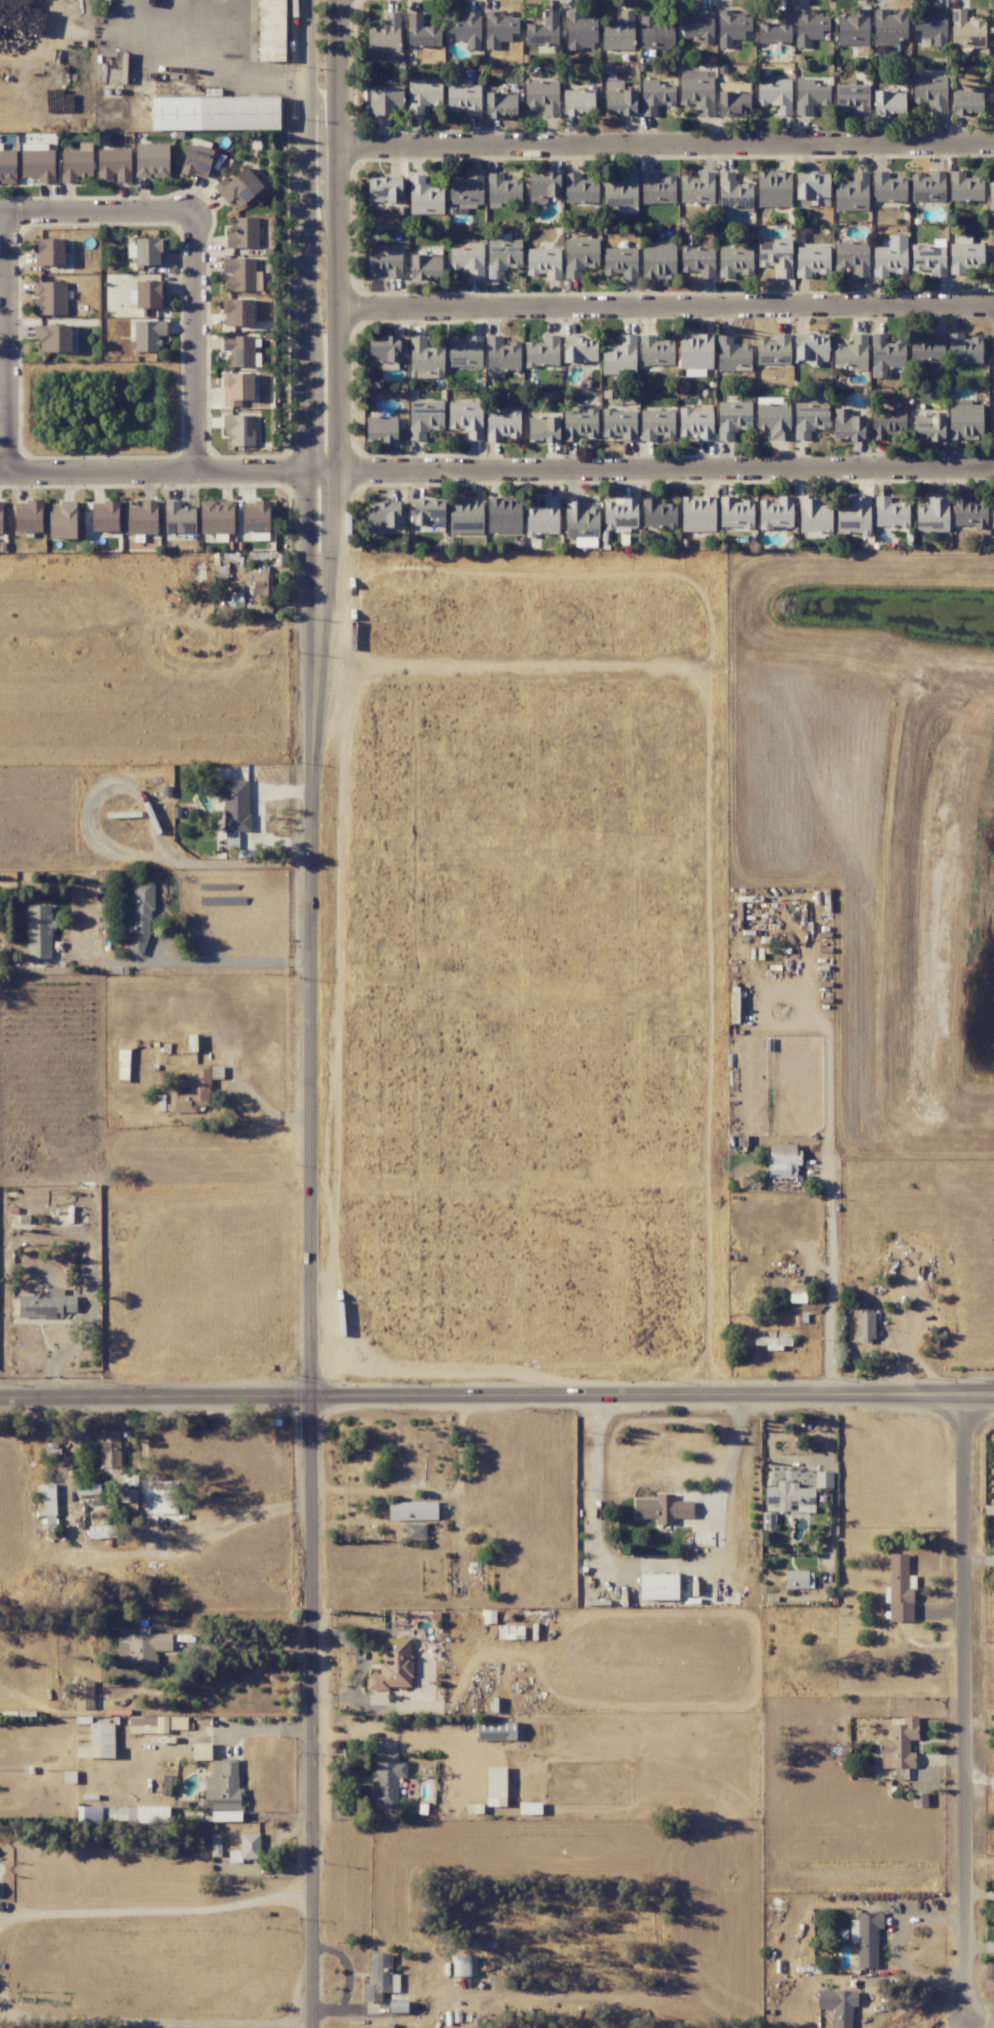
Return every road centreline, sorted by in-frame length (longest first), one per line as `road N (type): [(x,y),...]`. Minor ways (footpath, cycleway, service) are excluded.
road 1 (secondary): [(312,691),(313,2027)]
road 2 (tertiary): [(0,1397),(993,1391)]
road 3 (secondary): [(310,0),(312,691)]
road 4 (residential): [(331,309),(993,308)]
road 5 (residential): [(993,471),(331,471)]
road 6 (residential): [(333,148),(993,146)]
road 7 (residential): [(968,2013),(971,1391)]
road 8 (secondary): [(312,691),(328,576),(332,251)]
road 9 (residential): [(0,473),(331,471)]
road 10 (residential): [(5,213),(12,473)]
road 11 (residential): [(193,213),(197,472)]
road 12 (residential): [(0,213),(193,213)]
road 13 (secondary): [(333,147),(332,0)]

